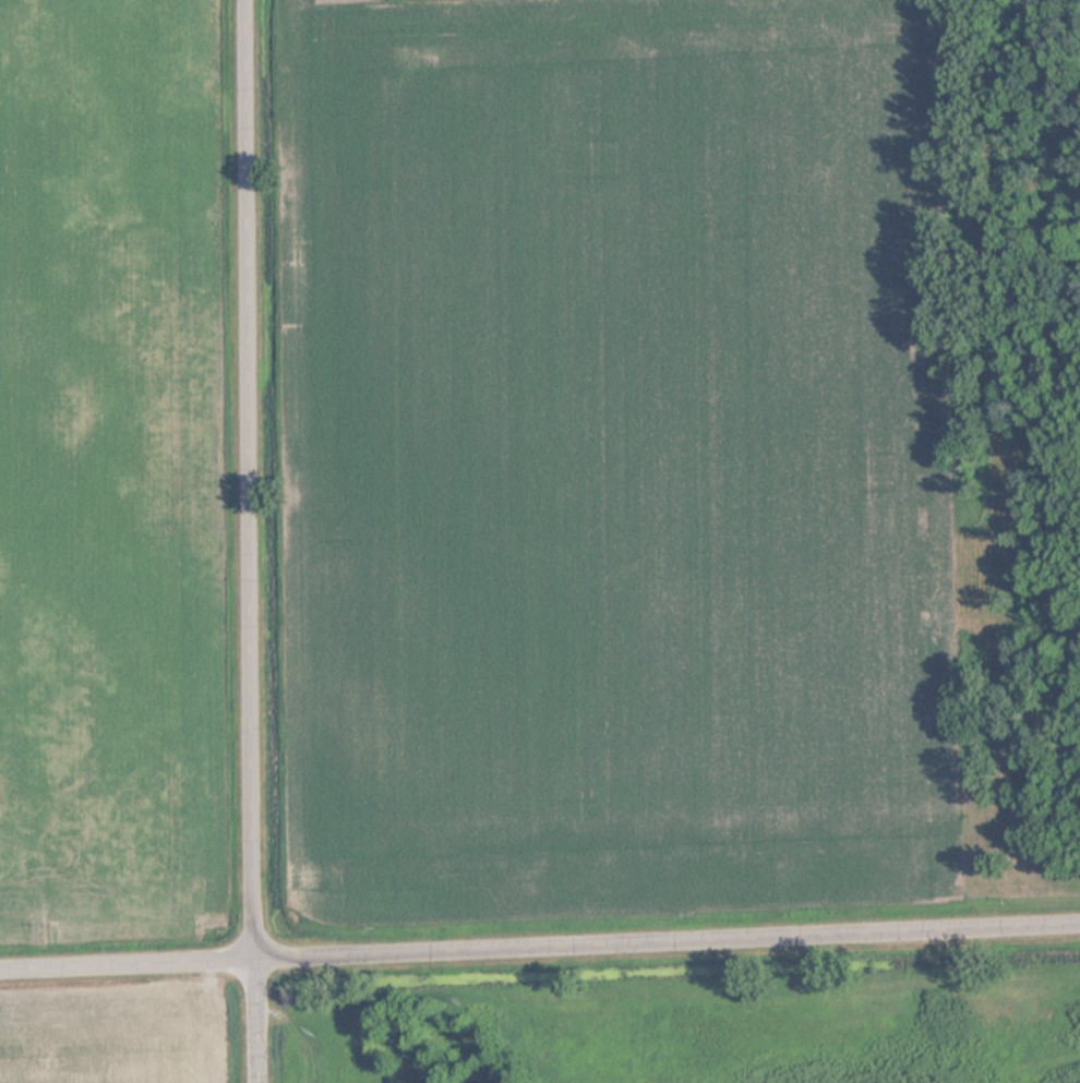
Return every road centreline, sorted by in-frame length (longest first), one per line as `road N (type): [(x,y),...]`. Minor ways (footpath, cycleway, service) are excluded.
road 1 (residential): [(268,1082),(260,959),(253,0)]
road 2 (secondary): [(0,970),(1079,923)]

